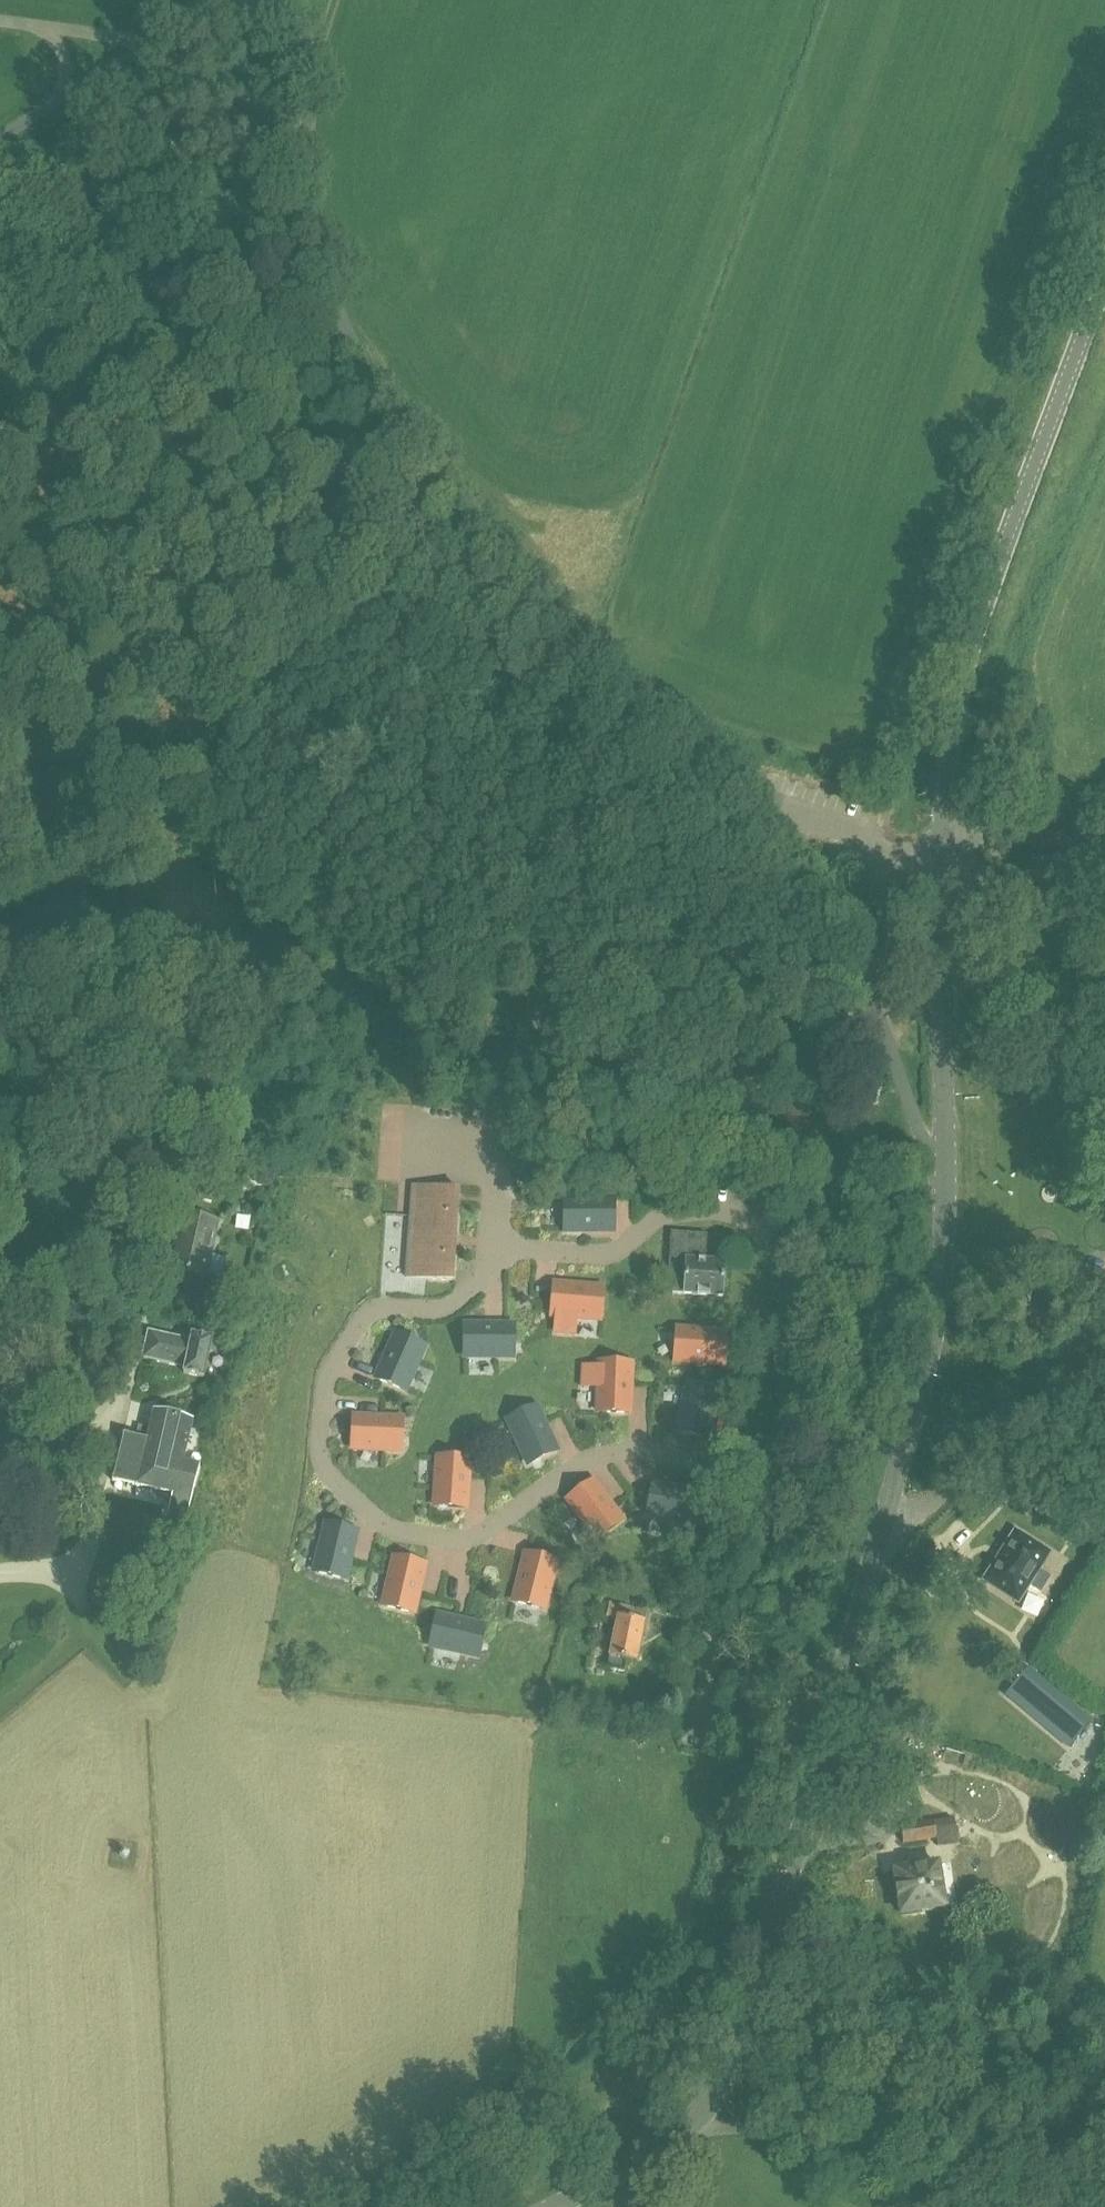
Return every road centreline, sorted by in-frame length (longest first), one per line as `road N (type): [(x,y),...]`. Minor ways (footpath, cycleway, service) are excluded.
road 1 (unclassified): [(264,0),(303,29),(311,52),(311,228),(372,382),(448,506),(546,632),(620,707),(709,772)]
road 2 (residential): [(476,1273),(532,1252),(623,1250),(675,1213),(742,1216),(765,1230),(800,1295),(800,1388),(774,1515),(700,1693),(723,1718),(820,1742)]
road 3 (residential): [(698,1462),(644,1445),(602,1451),(458,1536),(392,1523),(336,1490),(319,1451),(321,1396),(341,1339),(384,1307),(455,1303),(476,1273)]
road 4 (tertiary): [(939,858),(962,671),(1104,278)]
road 5 (tertiary): [(552,2206),(681,2134),(731,2071),(759,1994),(820,1742)]
road 6 (tertiary): [(820,1742),(933,1339),(944,1194)]
road 7 (tertiary): [(944,1194),(939,858)]
road 8 (residential): [(709,772),(593,866),(529,1025)]
road 9 (unclassified): [(746,799),(833,927),(888,1048)]
road 10 (unclassified): [(0,130),(227,0)]
road 11 (residential): [(476,1273),(509,1086),(529,1025)]
road 12 (unclassified): [(746,799),(939,858)]
road 13 (unclassified): [(944,1194),(888,1048)]

